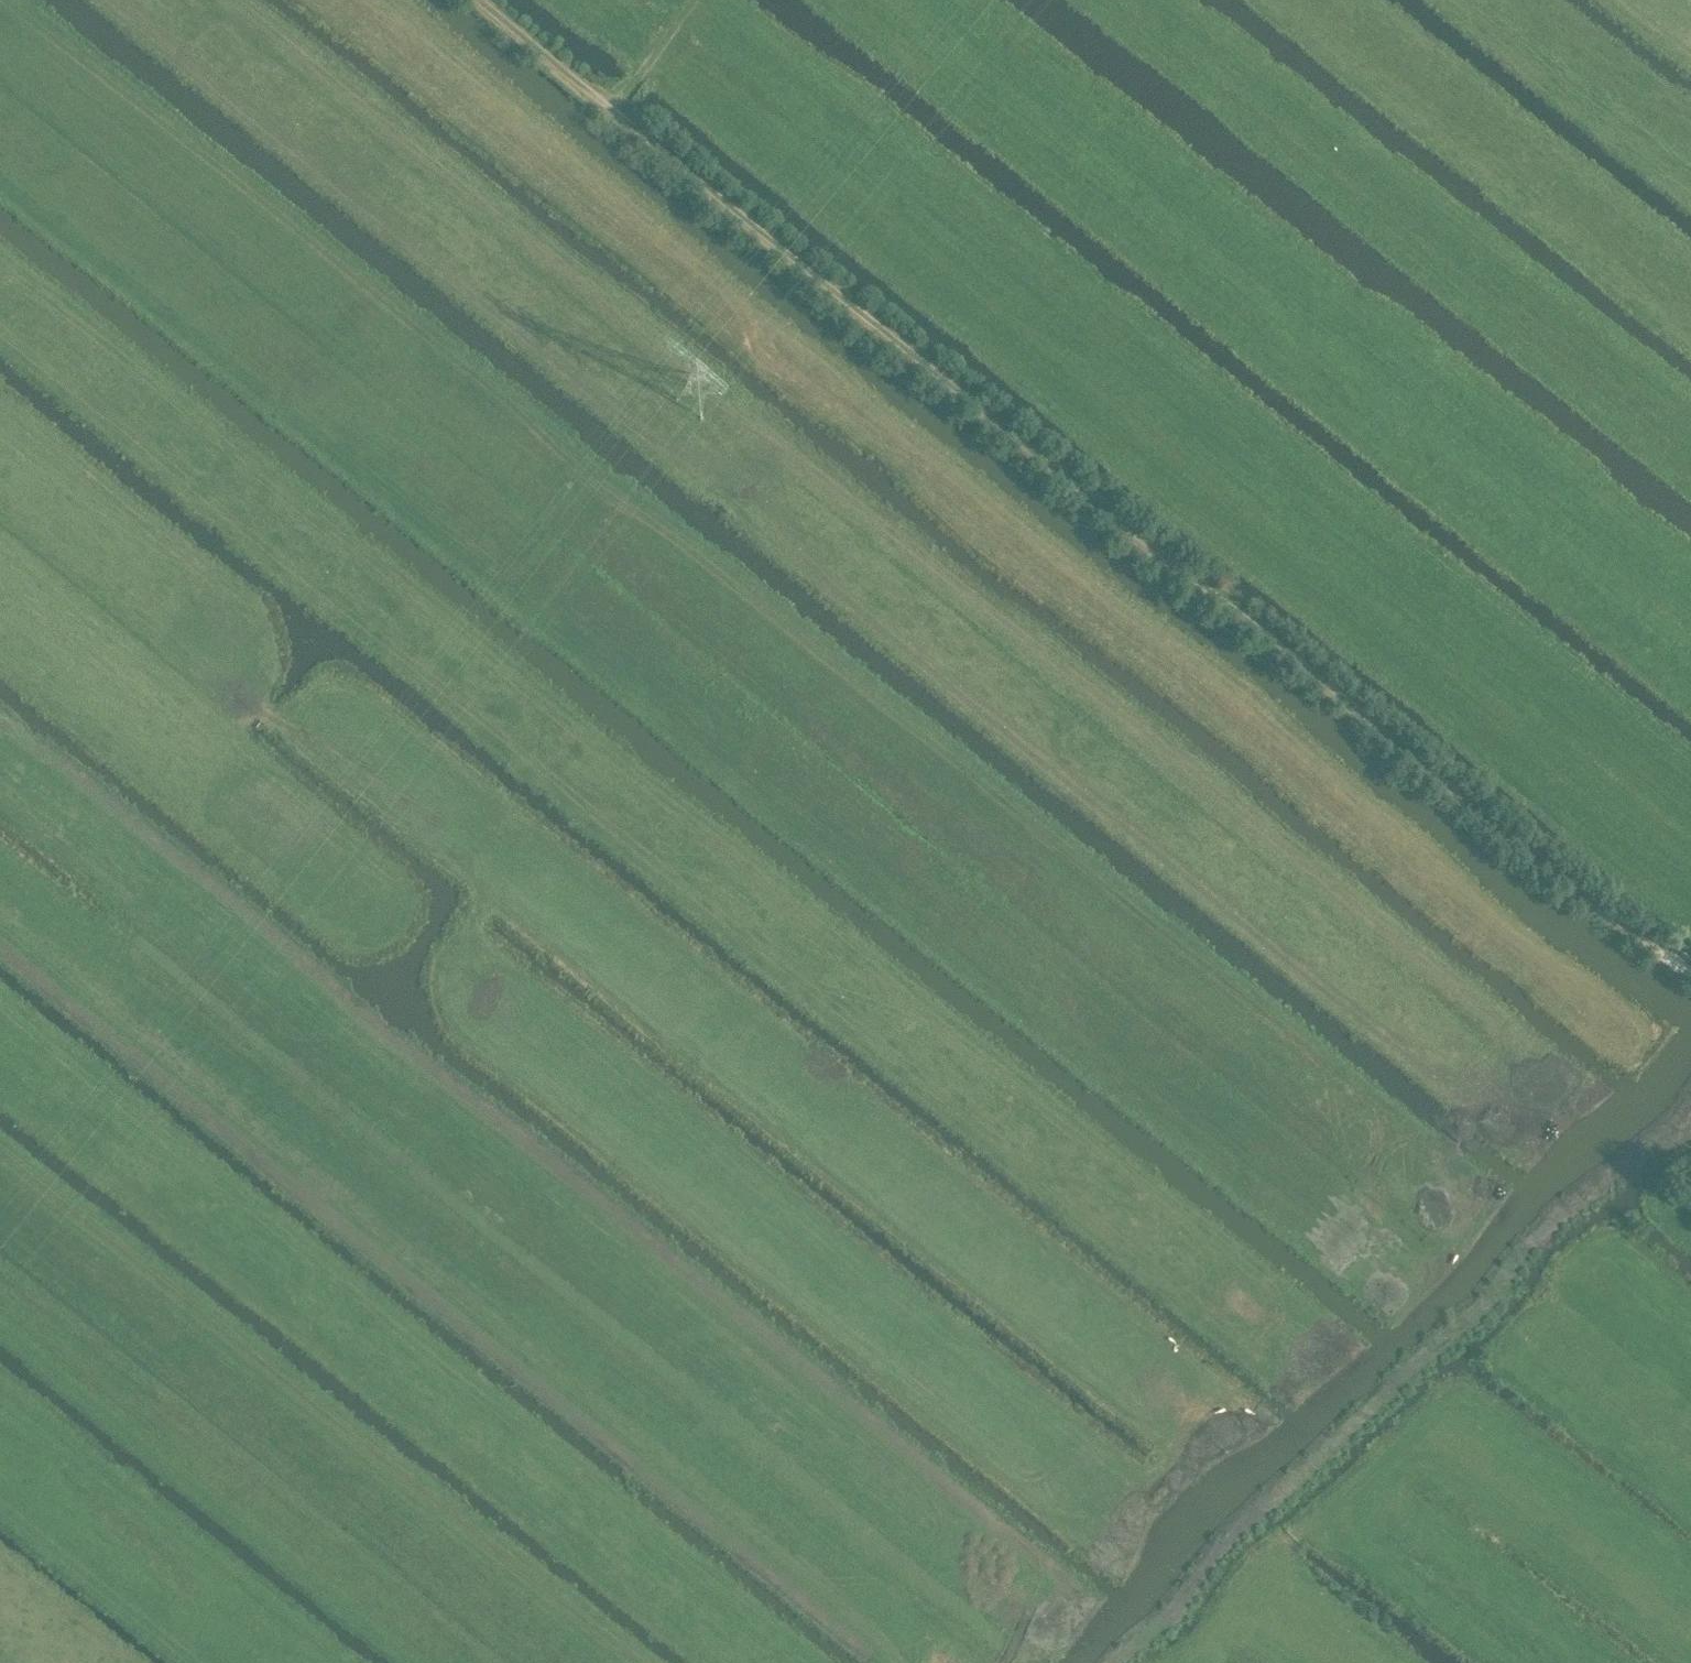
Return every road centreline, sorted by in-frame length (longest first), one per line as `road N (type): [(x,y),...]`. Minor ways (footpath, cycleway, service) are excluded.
road 1 (track): [(699,0),(609,111)]

